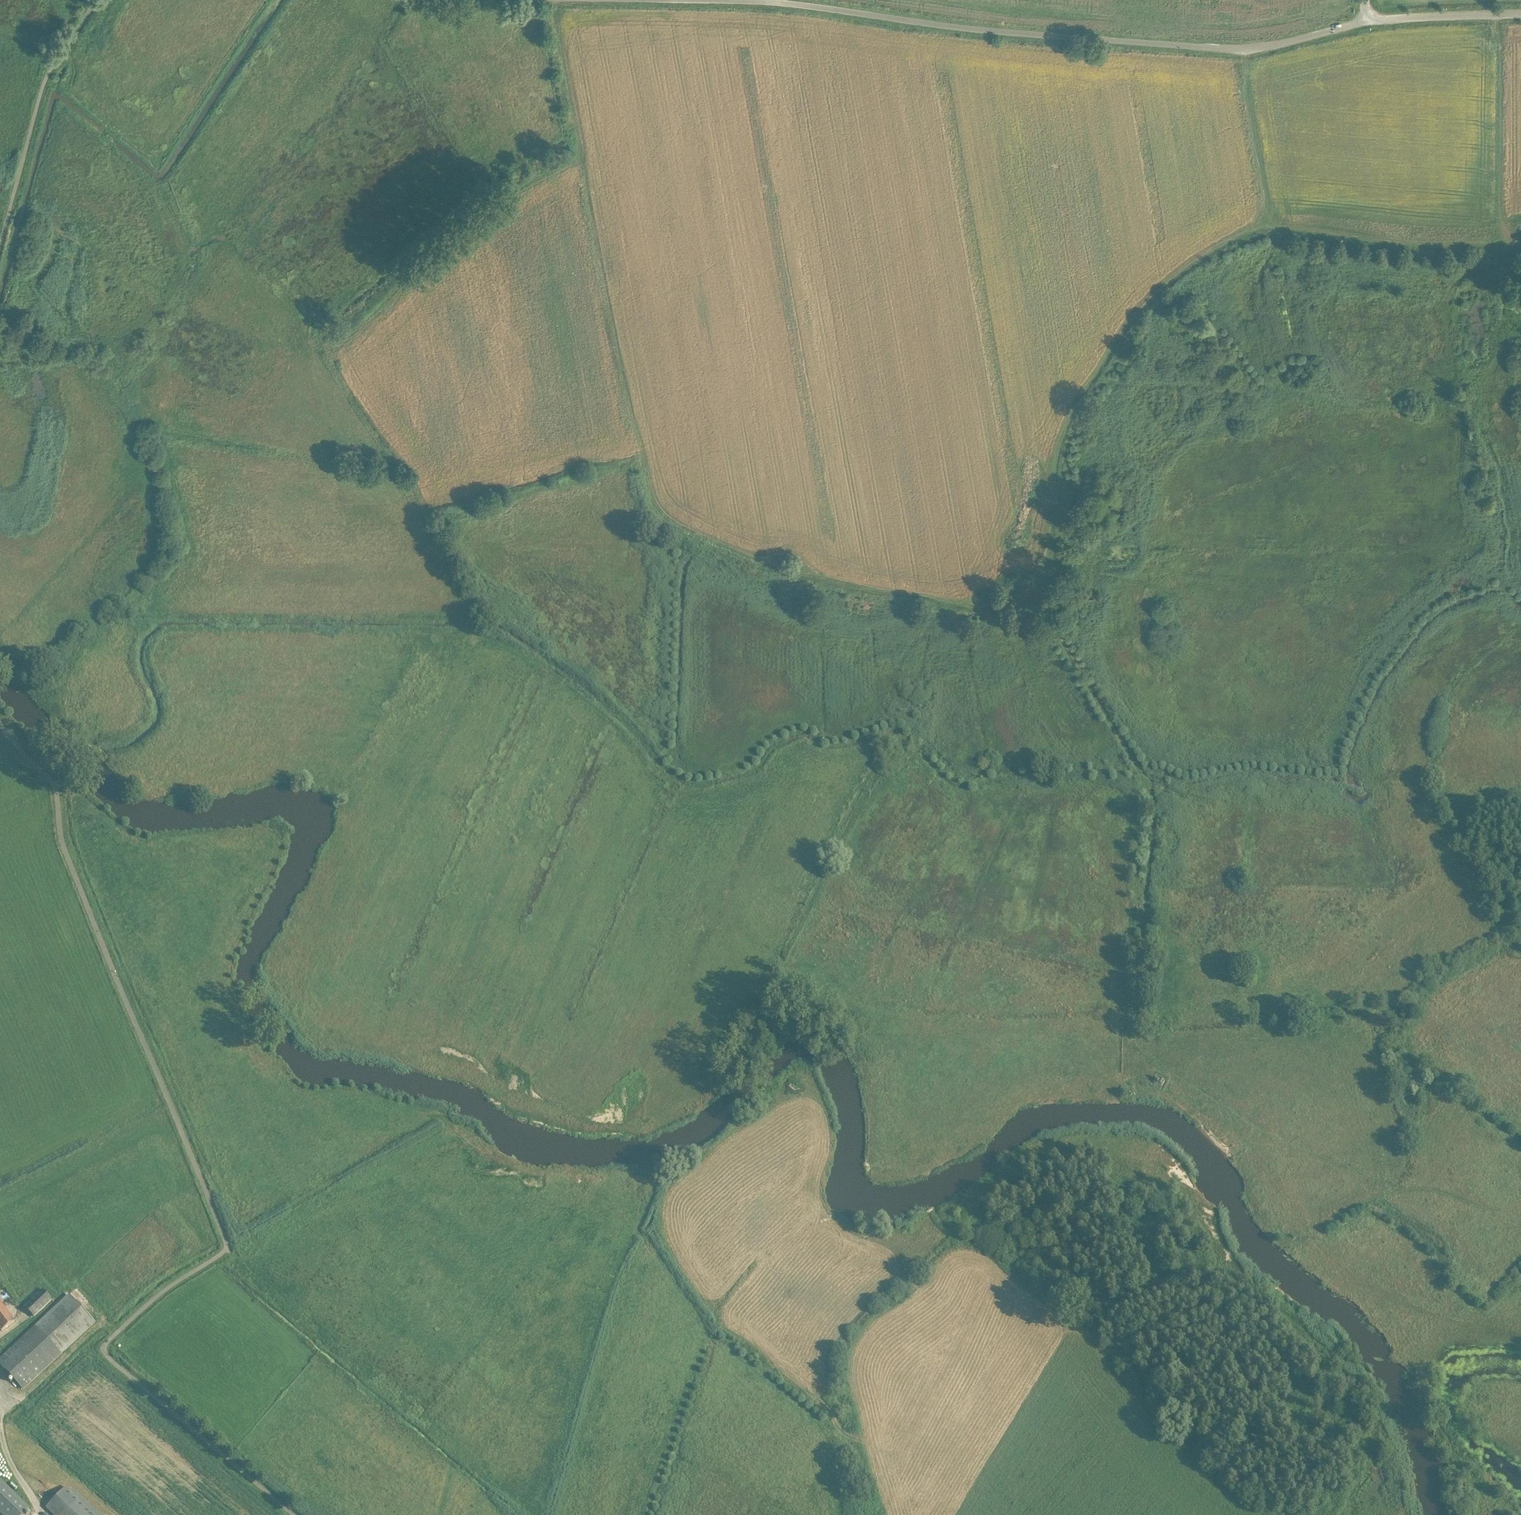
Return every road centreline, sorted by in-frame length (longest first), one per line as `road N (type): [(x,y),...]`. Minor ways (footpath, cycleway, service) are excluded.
road 1 (track): [(1030,590),(980,606),(857,588),(773,569),(661,510),(649,489),(551,0)]
road 2 (track): [(1520,241),(1393,243),(1273,226),(1205,255),(1139,311),(1090,386),(1063,444),(1049,546),(1030,590)]
road 3 (unclassified): [(1363,20),(1244,48),(704,0)]
road 4 (track): [(1128,1032),(1156,799),(1030,590)]
road 5 (track): [(1498,12),(1497,243)]
road 6 (track): [(1273,226),(1244,48)]
road 7 (unclassified): [(1520,11),(1363,20)]

